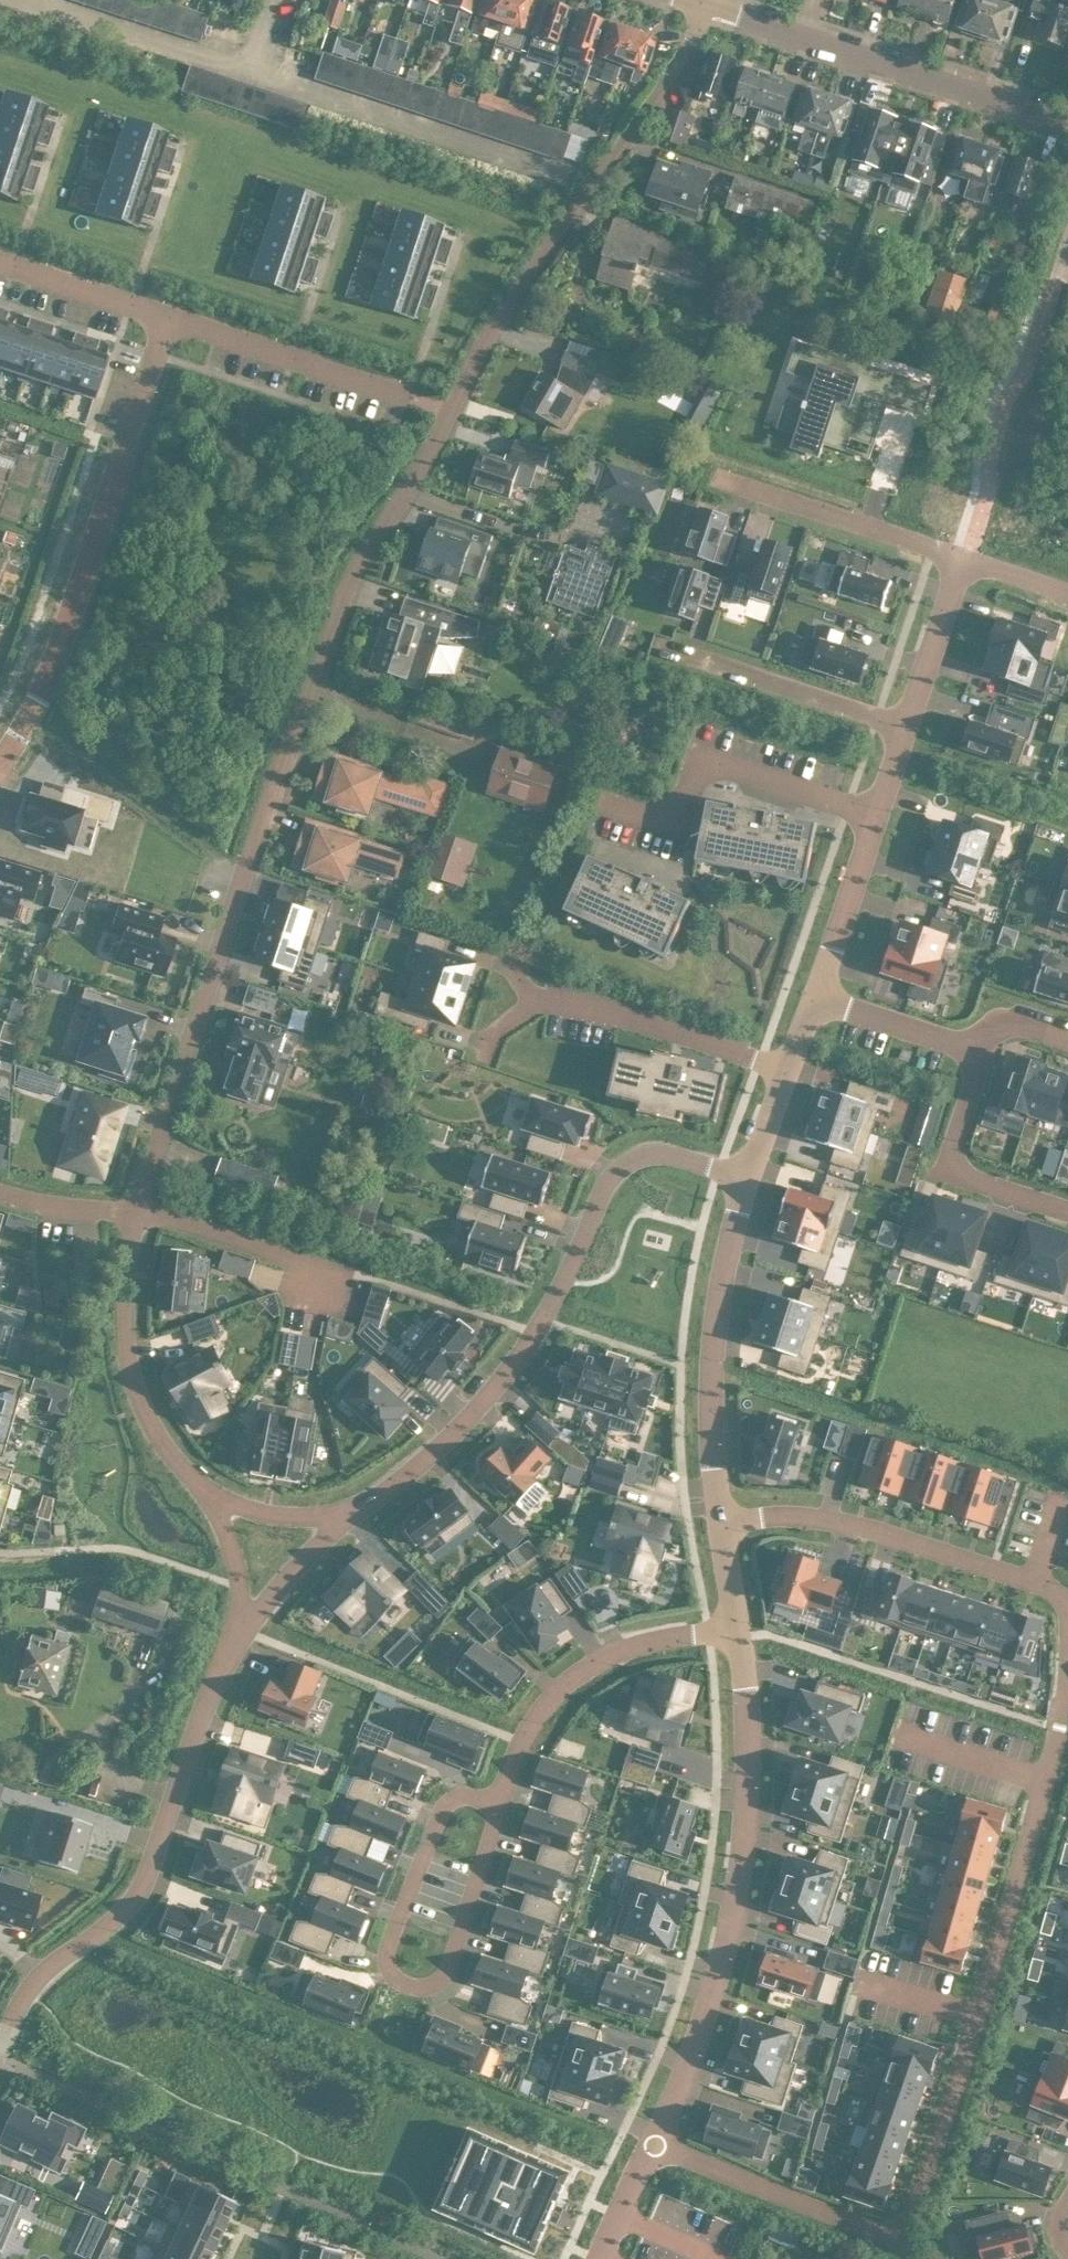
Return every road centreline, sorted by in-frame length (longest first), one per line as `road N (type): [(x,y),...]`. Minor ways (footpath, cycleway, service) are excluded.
road 1 (residential): [(134,1212),(245,864),(358,561),(504,309),(706,11)]
road 2 (residential): [(1067,1682),(1047,1782),(894,2241),(649,2142)]
road 3 (residential): [(347,1513),(419,1461),(508,1367),(619,1165),(662,1152),(745,1181)]
road 4 (residential): [(737,1627),(749,1803),(740,1884),(715,1985),(649,2142)]
road 5 (residential): [(0,2032),(34,1980),(120,1910),(144,1879),(203,1706),(240,1627)]
road 6 (residential): [(164,315),(67,612),(25,708),(0,744)]
road 7 (residential): [(499,1805),(448,1963),(431,1982),(407,1982),(387,1958),(389,1938),(442,1806),(470,1795)]
road 8 (residential): [(1067,121),(706,11)]
road 9 (residential): [(1067,1600),(1031,1577),(846,1520),(719,1500)]
road 10 (residential): [(737,1627),(629,1646),(569,1680),(522,1740),(499,1805)]
road 11 (residential): [(745,1181),(709,1338),(719,1500)]
road 12 (residential): [(876,816),(699,758),(677,822),(618,802)]
road 13 (residential): [(134,1212),(128,1322),(137,1387),(161,1441),(207,1494)]
road 14 (residential): [(659,641),(908,724)]
road 15 (residential): [(785,1071),(658,1023),(535,1004)]
road 16 (residential): [(982,1046),(941,1165),(1067,1208)]
road 17 (residential): [(720,473),(963,555)]
road 18 (residential): [(407,394),(164,315)]
road 19 (residential): [(876,816),(817,994)]
road 20 (residential): [(963,555),(908,724)]
road 21 (residential): [(817,994),(982,1046)]
road 22 (residential): [(164,315),(0,262)]
road 23 (residential): [(240,1627),(347,1513)]
road 24 (residential): [(207,1494),(264,1512),(347,1513)]
road 25 (residential): [(207,1494),(237,1561),(240,1627)]
road 26 (residential): [(0,1190),(134,1212)]
road 27 (residential): [(719,1500),(737,1627)]
road 28 (residential): [(649,2142),(597,2258)]

